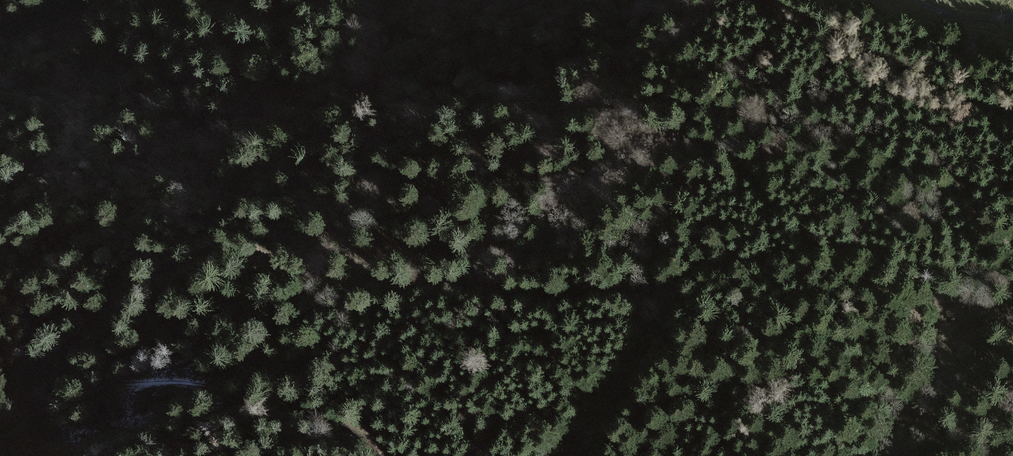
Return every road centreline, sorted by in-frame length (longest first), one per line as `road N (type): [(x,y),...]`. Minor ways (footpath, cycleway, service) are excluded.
road 1 (track): [(1012,326),(874,253),(844,247),(549,292),(329,271),(208,250),(136,277),(0,419)]
road 2 (track): [(47,0),(105,9),(211,6),(311,25),(337,35),(368,75),(424,85),(481,80),(613,44),(679,0)]
road 3 (track): [(0,441),(48,407),(103,384),(177,382),(269,398),(394,455)]
road 4 (track): [(776,0),(934,87),(1012,109)]

